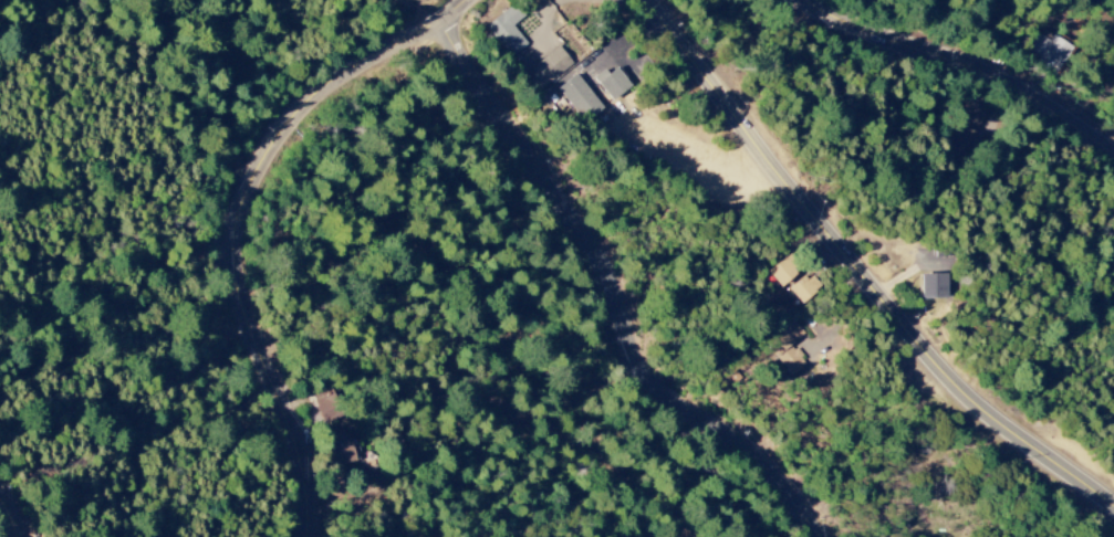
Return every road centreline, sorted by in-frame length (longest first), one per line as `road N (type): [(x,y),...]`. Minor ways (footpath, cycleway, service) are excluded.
road 1 (residential): [(651,0),(971,393),(1113,497)]
road 2 (residential): [(333,536),(322,473),(253,316),(242,266),(252,201),(294,126),(331,88),(470,0)]
road 3 (residential): [(449,18),(512,131),(598,253),(646,372),(779,481),(823,536)]
road 4 (residential): [(808,0),(1002,75),(1113,147)]

